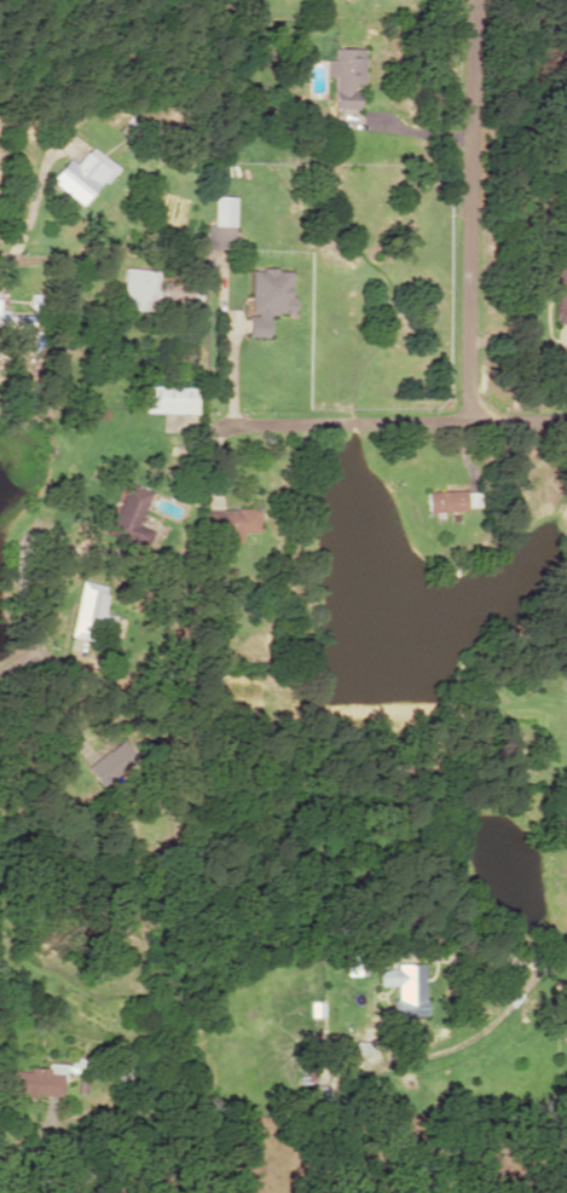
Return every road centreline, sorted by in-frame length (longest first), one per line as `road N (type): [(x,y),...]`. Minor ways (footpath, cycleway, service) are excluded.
road 1 (residential): [(467,417),(471,0)]
road 2 (residential): [(566,420),(224,427)]

